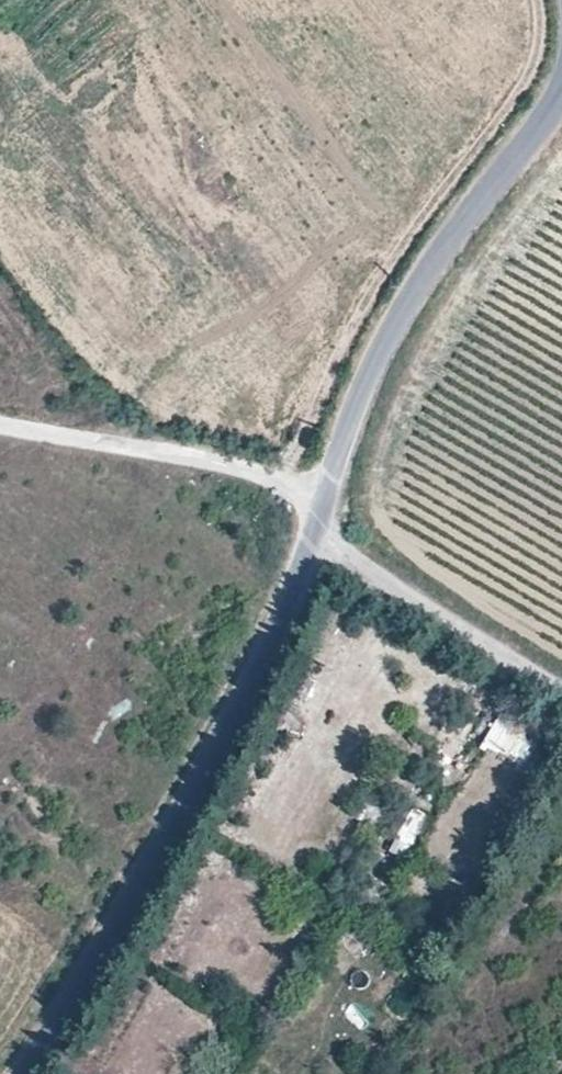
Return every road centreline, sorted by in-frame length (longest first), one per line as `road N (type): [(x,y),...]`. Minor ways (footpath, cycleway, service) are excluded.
road 1 (tertiary): [(28,1073),(235,727),(321,537)]
road 2 (tertiary): [(321,537),(369,396),(464,234),(561,105)]
road 3 (unclassified): [(321,537),(262,498),(0,438)]
road 4 (unclassified): [(561,687),(321,537)]

